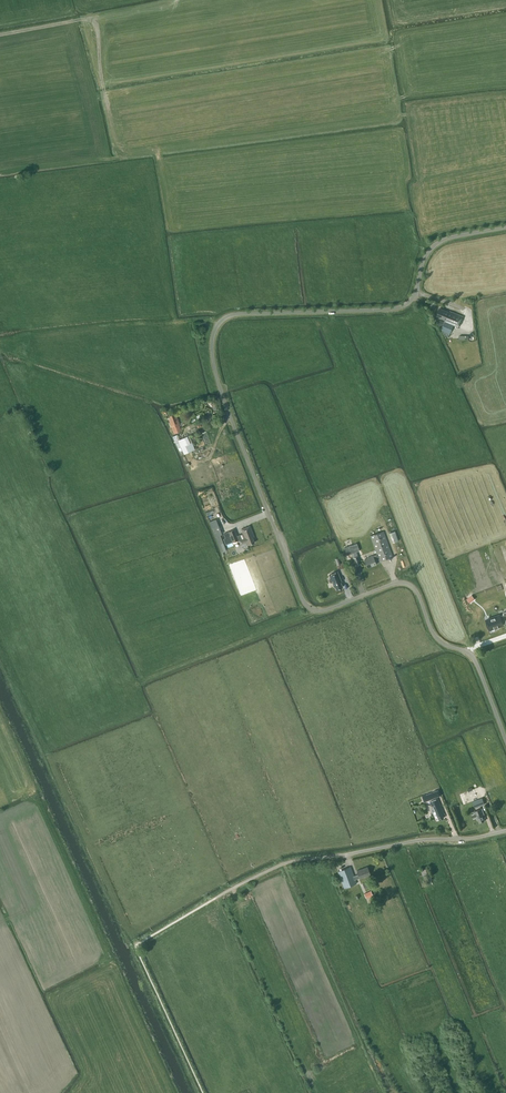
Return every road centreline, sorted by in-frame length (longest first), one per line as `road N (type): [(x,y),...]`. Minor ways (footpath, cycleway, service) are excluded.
road 1 (unclassified): [(505,738),(478,665),(438,639),(415,589),(393,585),(322,612),(302,599),(222,398),(212,343),(235,315),(406,306),(441,242),(505,228)]
road 2 (unclassified): [(340,855),(505,831)]

